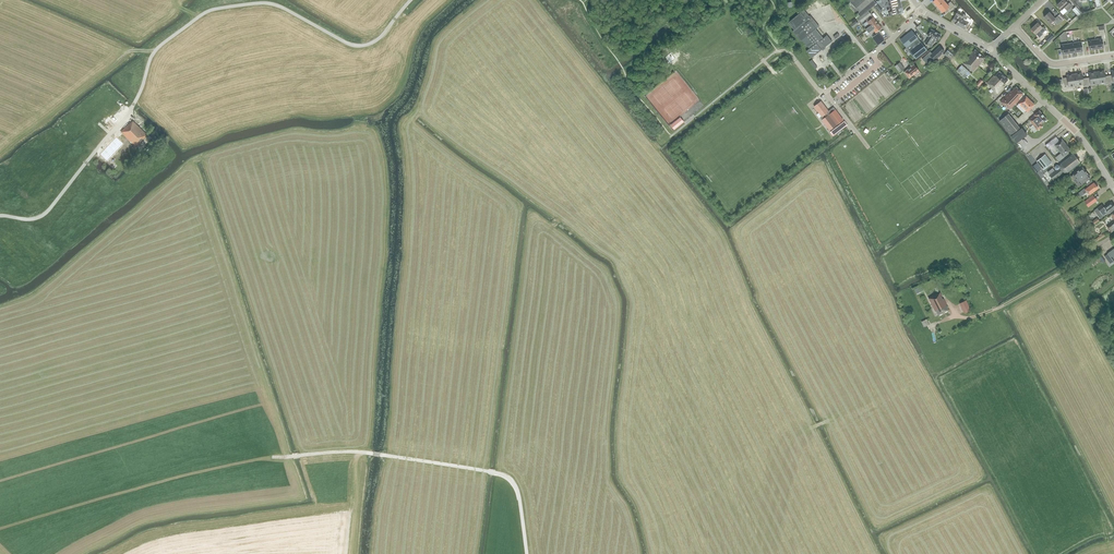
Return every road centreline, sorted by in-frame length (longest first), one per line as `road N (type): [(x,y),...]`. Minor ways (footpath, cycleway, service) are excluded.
road 1 (unclassified): [(0,215),(33,219),(49,210),(130,111),(155,51),(198,17),(269,3),(363,46),(378,40),(411,0)]
road 2 (track): [(373,454),(508,477),(518,494),(527,553)]
road 3 (tertiary): [(1113,188),(1077,133),(989,50)]
road 4 (residential): [(797,62),(828,91),(921,11)]

